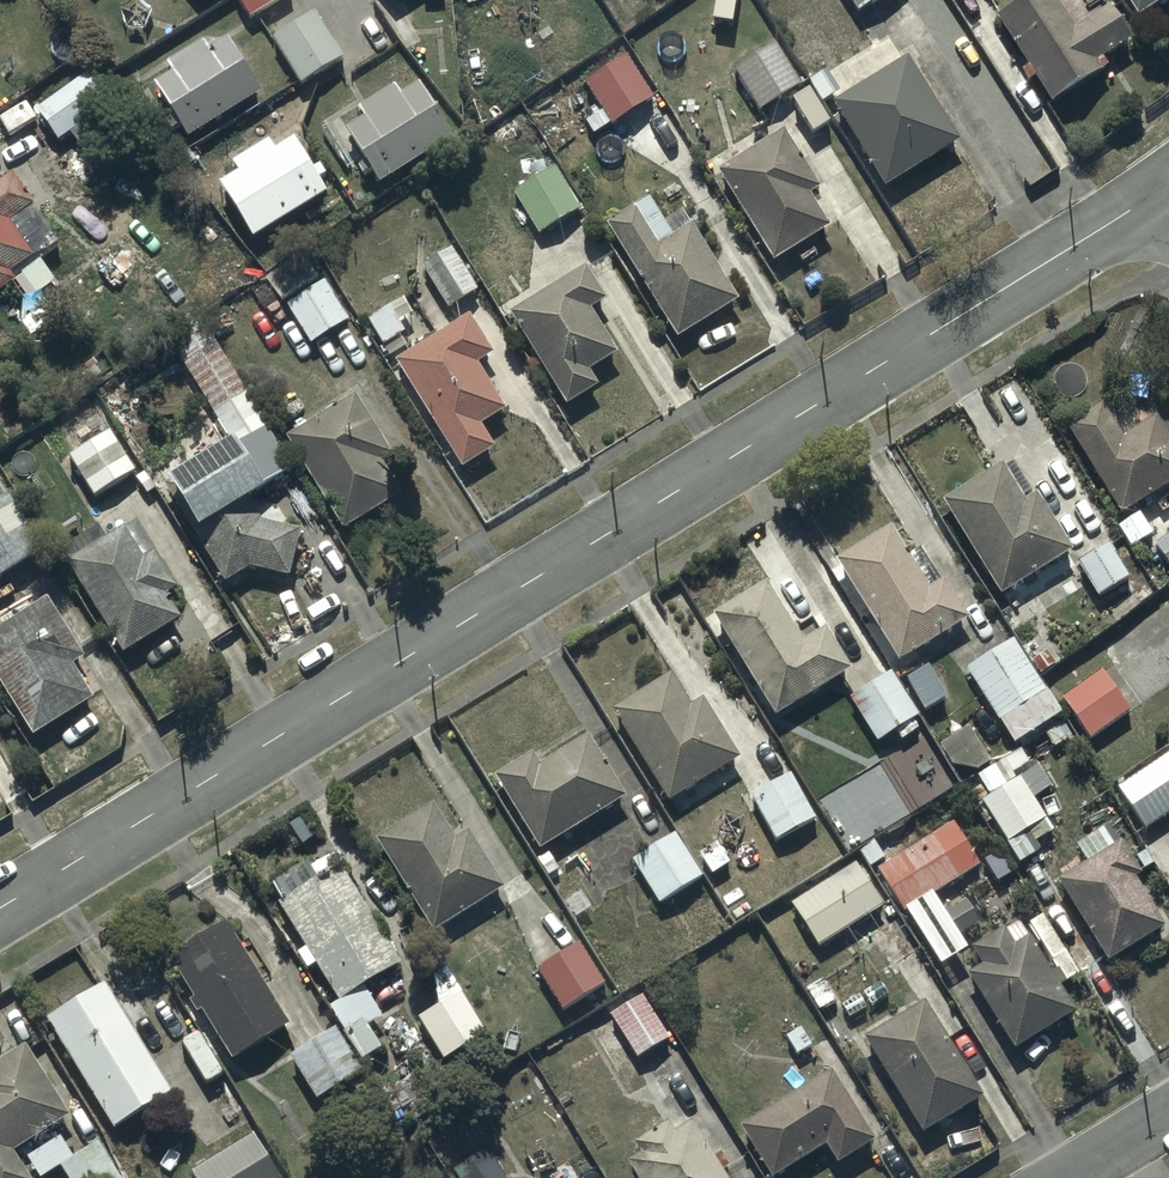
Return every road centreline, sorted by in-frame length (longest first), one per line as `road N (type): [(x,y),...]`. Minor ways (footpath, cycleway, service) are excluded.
road 1 (tertiary): [(1168,187),(0,910)]
road 2 (residential): [(1063,1177),(1168,1113)]

